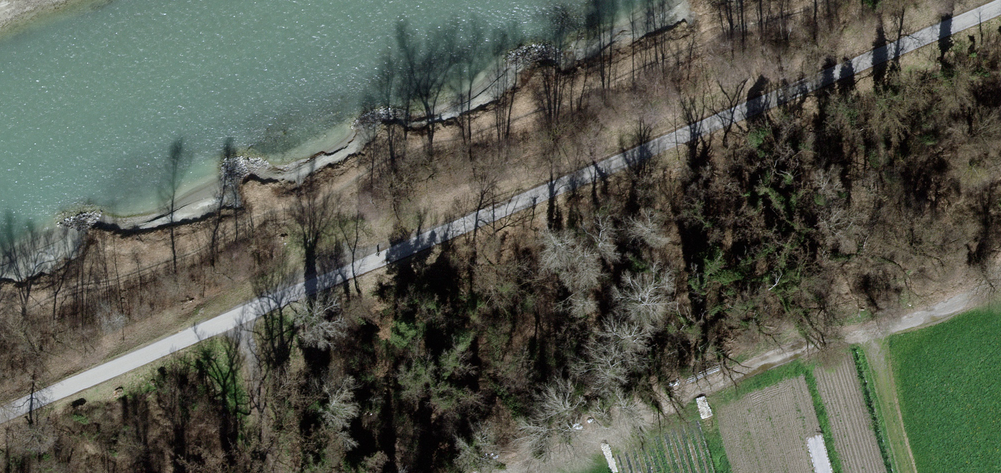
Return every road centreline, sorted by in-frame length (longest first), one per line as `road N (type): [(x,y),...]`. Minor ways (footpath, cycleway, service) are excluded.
road 1 (track): [(1000,10),(0,417)]
road 2 (track): [(534,472),(839,338)]
road 3 (track): [(923,472),(887,352),(839,338)]
road 4 (track): [(276,472),(216,329)]
road 5 (track): [(887,352),(1000,275)]

